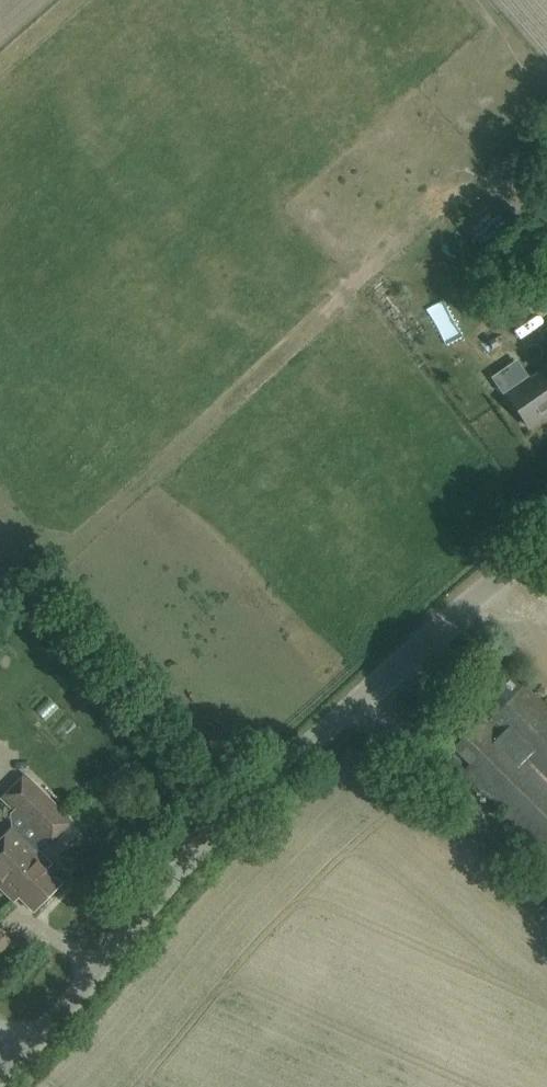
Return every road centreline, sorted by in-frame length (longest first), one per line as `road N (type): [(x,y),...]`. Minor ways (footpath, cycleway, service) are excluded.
road 1 (unclassified): [(24,1053),(172,872),(546,537)]

